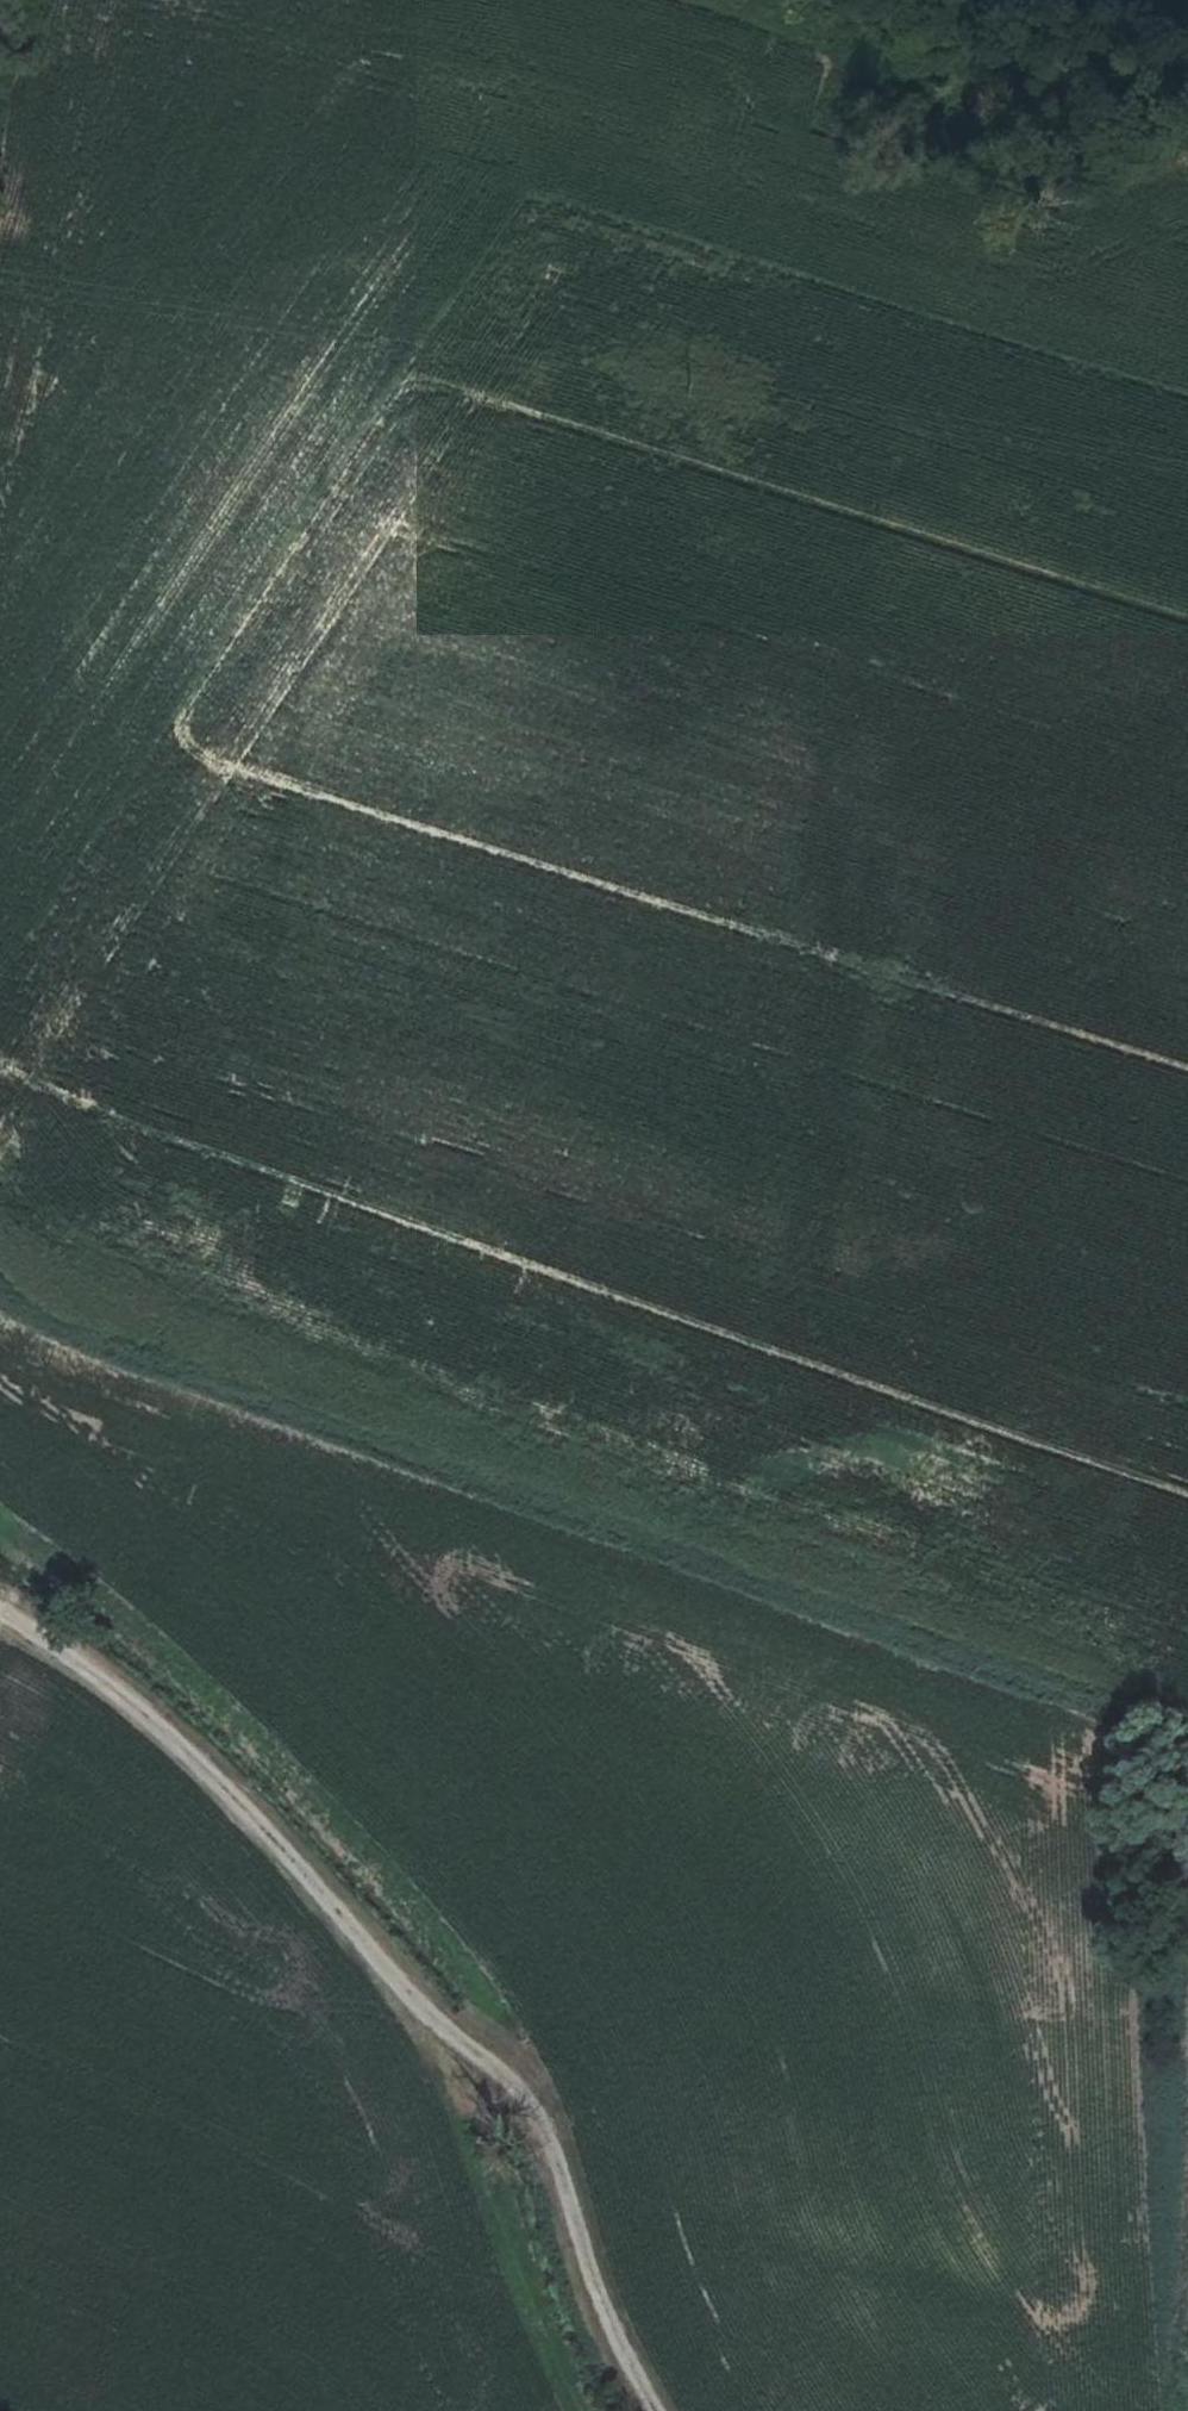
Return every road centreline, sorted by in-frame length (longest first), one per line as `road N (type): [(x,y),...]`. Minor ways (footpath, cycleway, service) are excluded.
road 1 (track): [(659,2410),(594,2279),(526,2093),(425,2011),(192,1755),(0,1606)]

